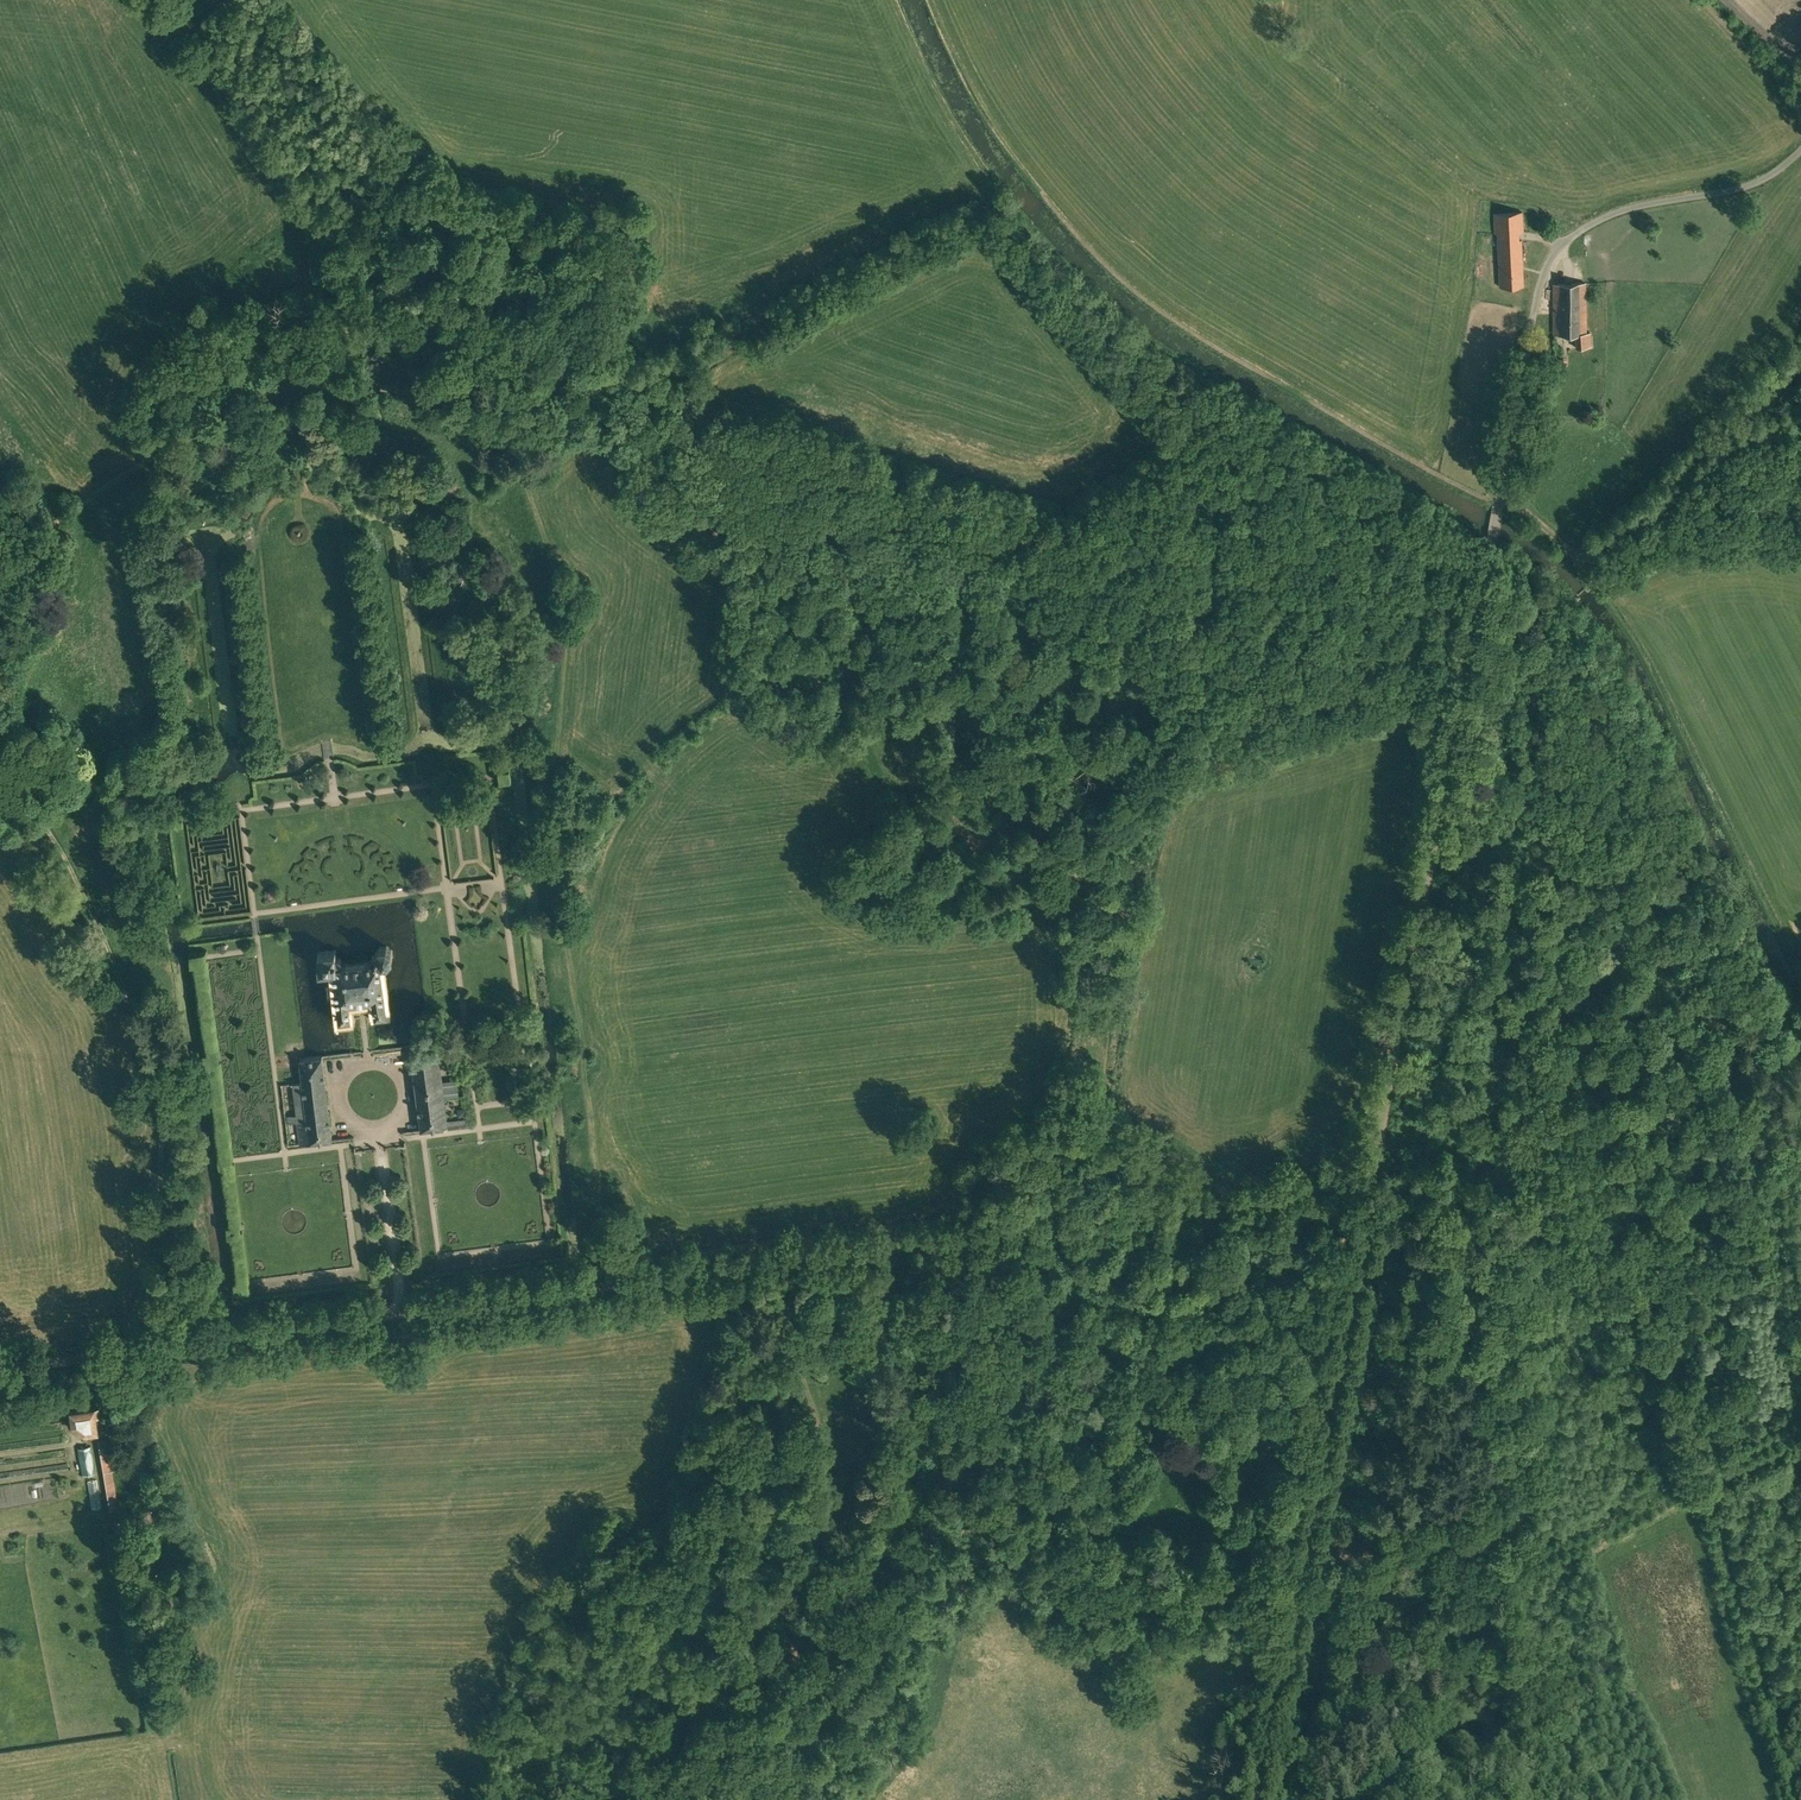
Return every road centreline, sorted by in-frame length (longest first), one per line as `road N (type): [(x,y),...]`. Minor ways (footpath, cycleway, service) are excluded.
road 1 (unclassified): [(0,1370),(1376,1179),(1542,281),(1566,241),(1595,222),(1752,185),(1800,151)]
road 2 (track): [(1376,1179),(1255,1799)]
road 3 (track): [(1800,455),(1589,571),(1501,503)]
road 4 (track): [(517,437),(495,320),(442,192),(438,156)]
road 5 (track): [(1800,92),(1704,0)]
road 6 (track): [(161,1349),(141,1475)]

